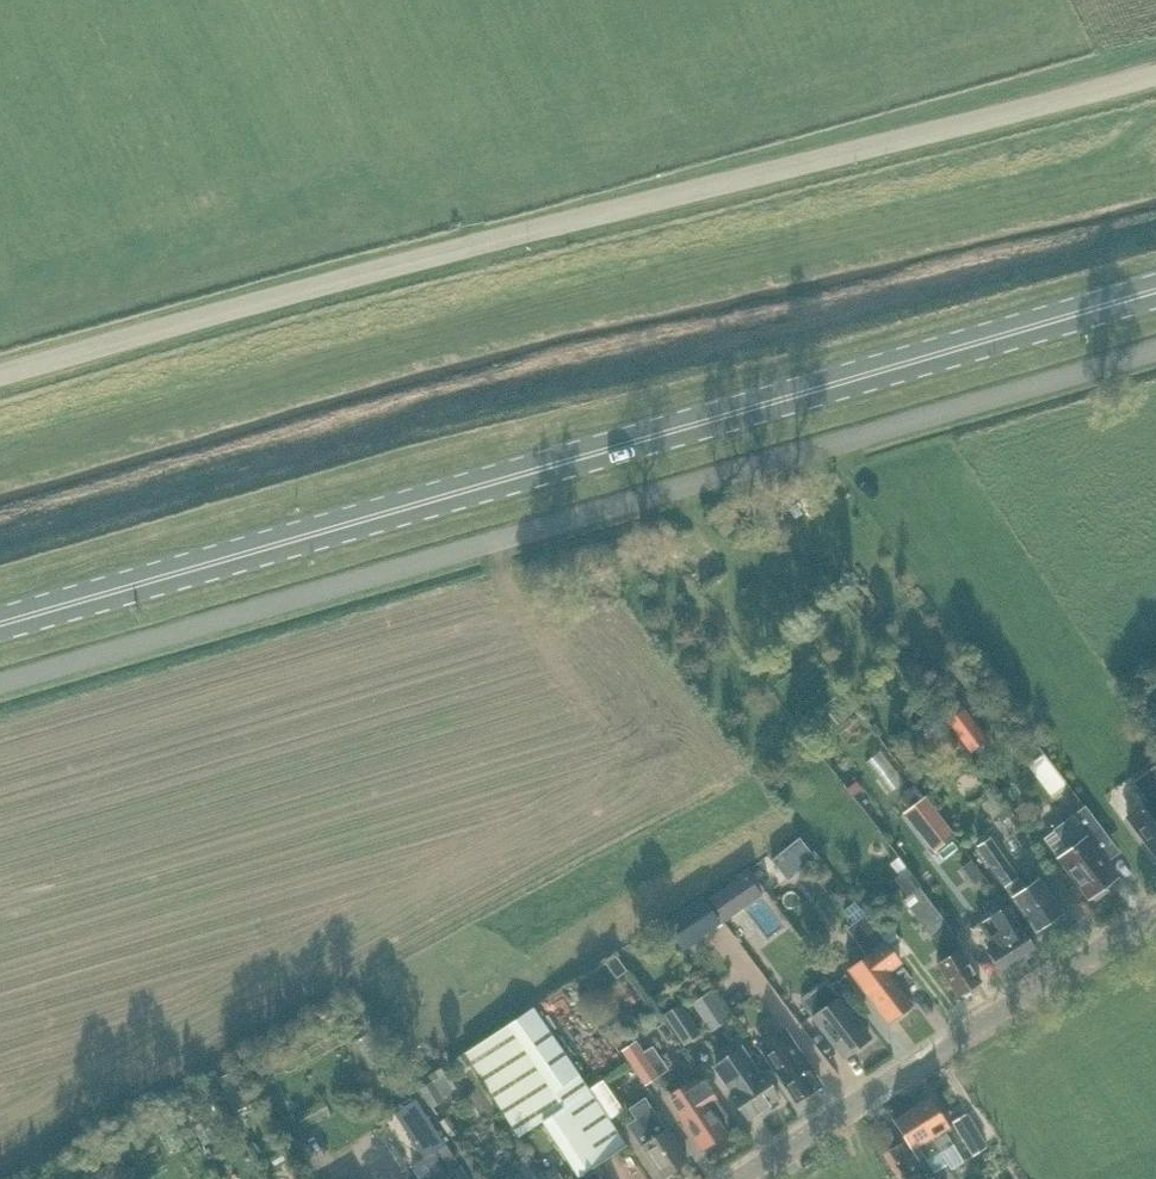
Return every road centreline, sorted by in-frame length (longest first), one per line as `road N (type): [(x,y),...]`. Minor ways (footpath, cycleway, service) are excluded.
road 1 (unclassified): [(0,685),(1155,350)]
road 2 (primary): [(0,624),(1155,290)]
road 3 (unclassified): [(0,377),(1155,72)]
road 4 (secondary): [(742,1178),(1155,918)]

